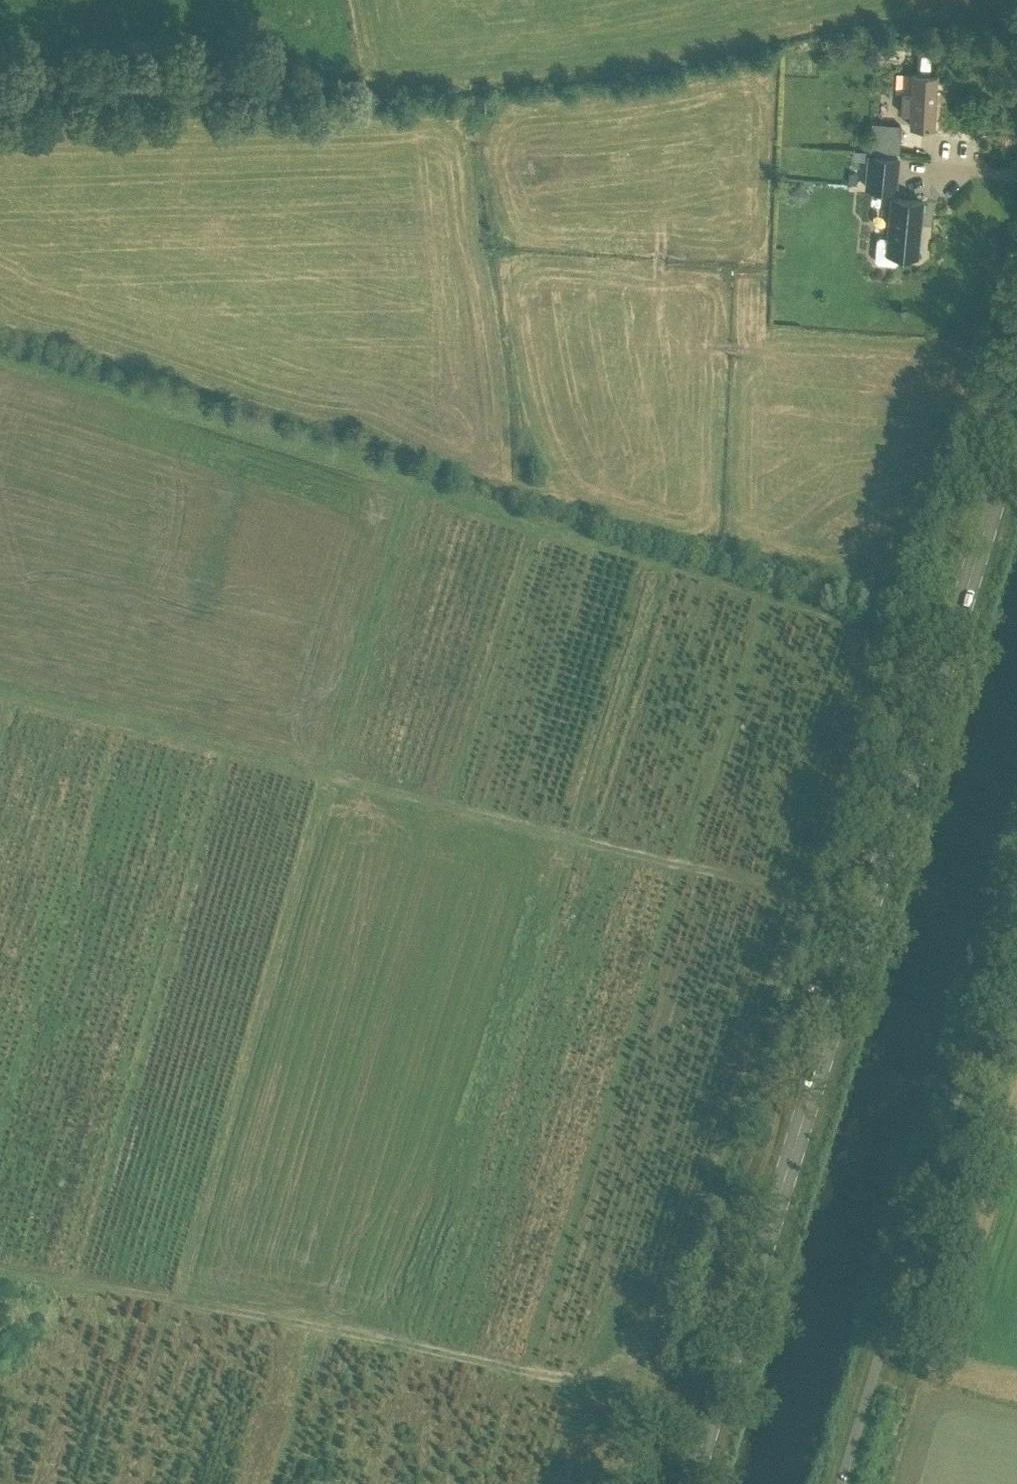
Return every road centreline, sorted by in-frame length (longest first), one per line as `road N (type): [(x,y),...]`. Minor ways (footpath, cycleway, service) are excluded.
road 1 (secondary): [(691,1483),(1016,420)]

